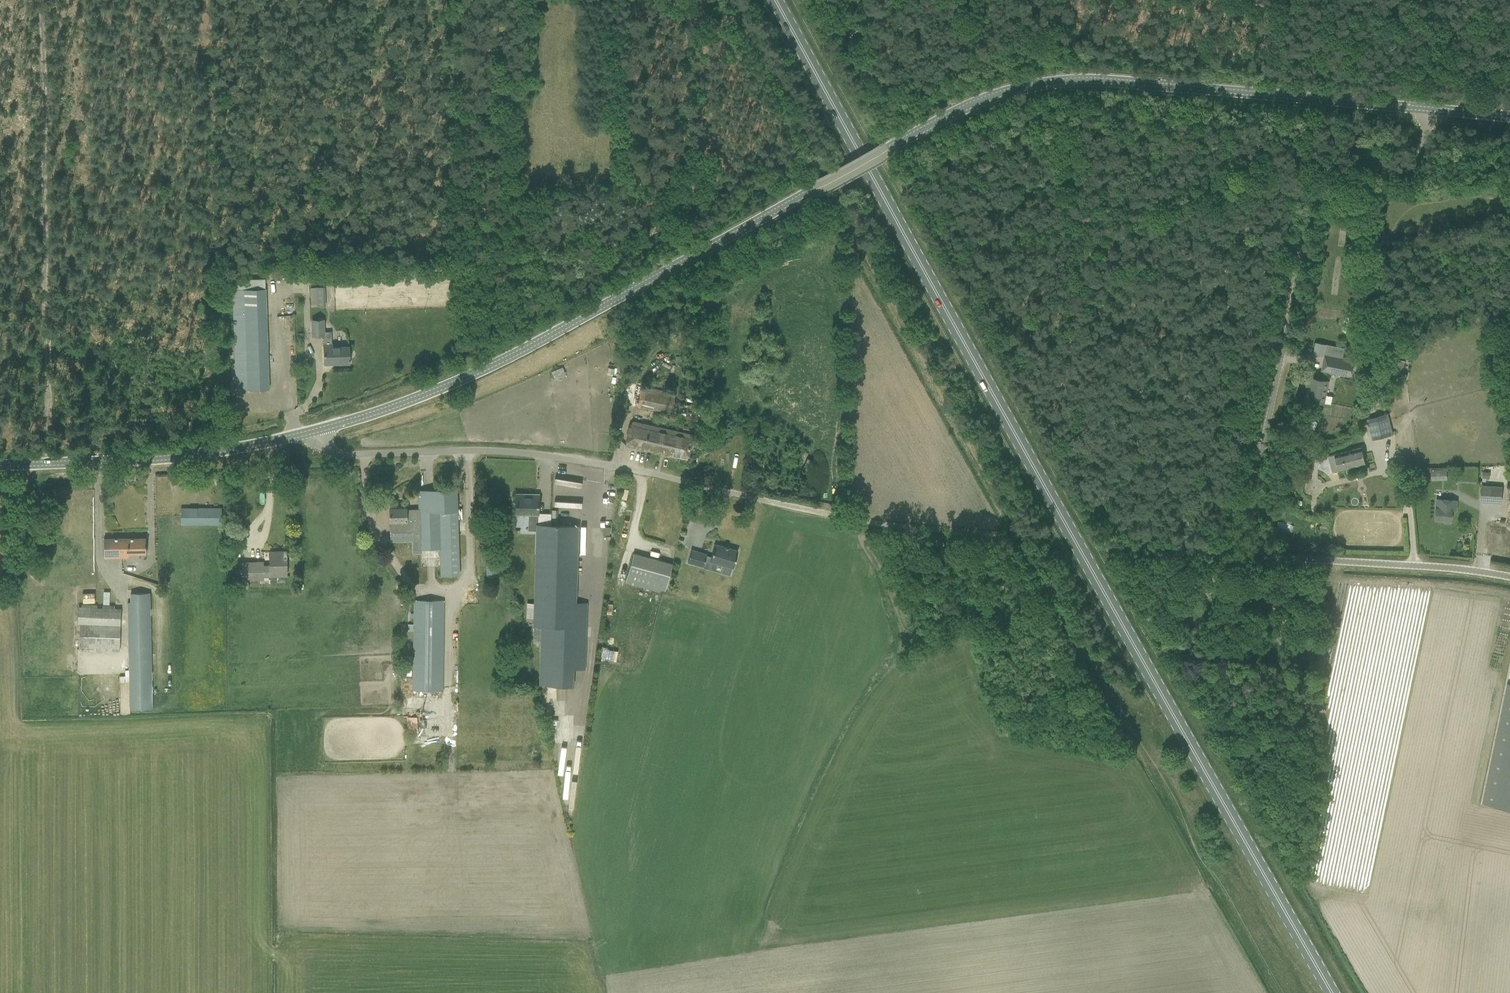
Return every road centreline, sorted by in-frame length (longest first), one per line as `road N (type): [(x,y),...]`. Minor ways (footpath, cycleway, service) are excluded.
road 1 (tertiary): [(317,432),(529,347),(888,149),(1029,85),(1087,79),(1430,108)]
road 2 (primary): [(1335,992),(775,0)]
road 3 (unclassified): [(1509,579),(1275,555),(1261,546),(1257,512),(1280,353),(1312,197),(1352,160),(1411,165),(1426,139),(1430,108)]
road 4 (unclassified): [(844,518),(605,464),(508,452),(337,452),(317,432)]
road 5 (tertiary): [(0,463),(221,449),(317,432)]

